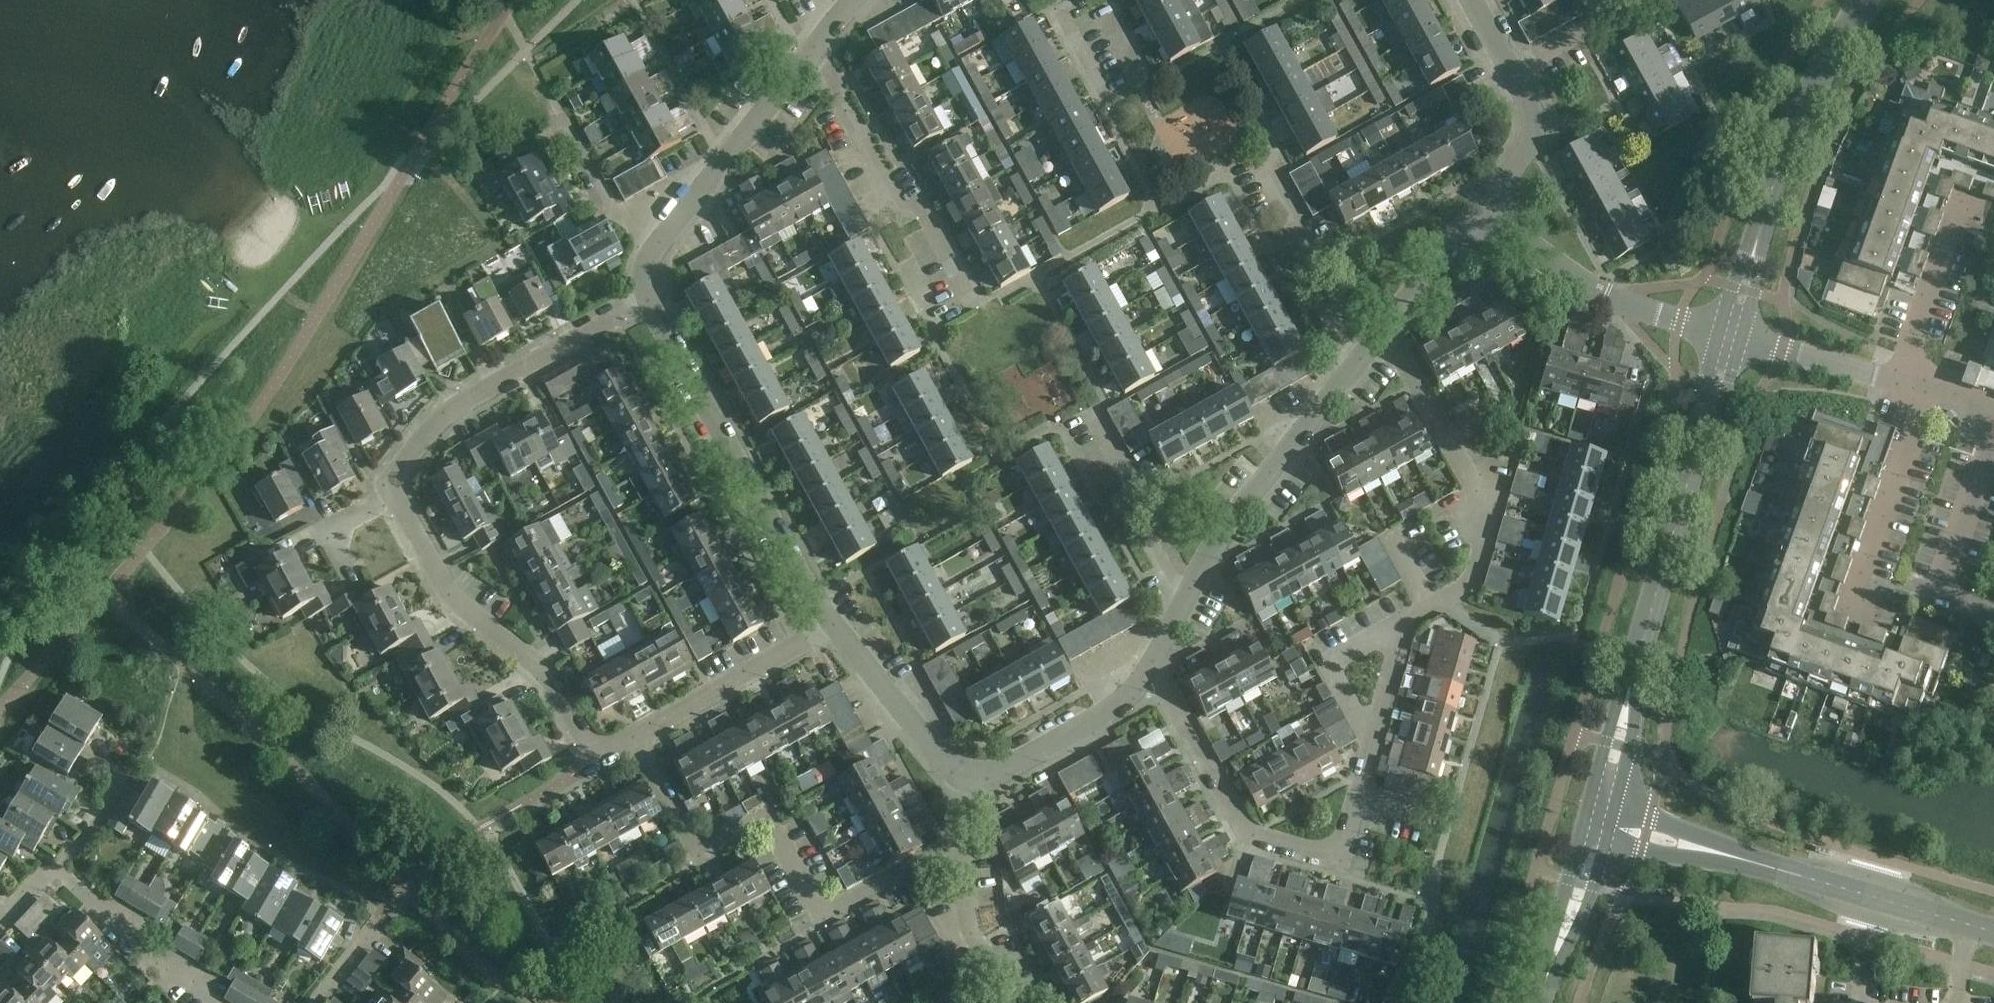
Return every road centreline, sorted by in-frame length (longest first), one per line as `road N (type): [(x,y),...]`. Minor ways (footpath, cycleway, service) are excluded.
road 1 (tertiary): [(1590,820),(1729,338)]
road 2 (residential): [(928,870),(819,923),(808,919),(764,839),(748,835),(715,852),(696,852),(638,731)]
road 3 (residential): [(1993,931),(1590,820)]
road 4 (residential): [(1372,744),(1337,851),(1318,860),(1241,829),(1148,682)]
road 5 (residential): [(839,624),(652,318),(648,294)]
road 6 (residential): [(638,731),(597,755),(538,664),(459,596),(392,497)]
road 7 (tertiary): [(1729,338),(1785,150),(1816,81),(1869,0)]
road 8 (residential): [(392,497),(438,413),(648,294)]
road 9 (residential): [(1401,614),(1464,565),(1469,503),(1458,459),(1376,334)]
road 10 (residential): [(1364,347),(1189,611)]
road 11 (residential): [(965,315),(909,211),(874,189),(808,55)]
road 12 (residential): [(648,294),(658,243),(808,55)]
road 13 (residential): [(1729,338),(1592,289),(1484,209)]
road 14 (residential): [(1896,617),(1852,601),(1926,389)]
road 15 (residential): [(1993,615),(1945,597),(1935,582),(1993,411)]
road 16 (residential): [(839,624),(638,731)]
road 17 (residential): [(1189,611),(1139,531),(1126,477),(1091,416)]
road 18 (residential): [(1148,682),(1053,749),(952,763)]
road 19 (residential): [(1364,347),(1263,161)]
road 20 (residential): [(222,1002),(60,868)]
road 21 (residential): [(1896,382),(1966,197)]
road 22 (tertiary): [(1539,1002),(1590,820)]
road 23 (residential): [(952,763),(930,754),(839,624)]
road 24 (residential): [(1372,744),(1336,690),(1333,664),(1401,614)]
road 25 (residential): [(1484,209),(1376,334)]
road 26 (residential): [(1509,71),(1537,119),(1527,153),(1484,209)]
road 27 (residential): [(1010,1002),(928,870)]
road 28 (residential): [(60,868),(147,764)]
road 29 (residential): [(1401,614),(1372,744)]
road 30 (residential): [(1509,71),(1611,13),(1604,0)]

